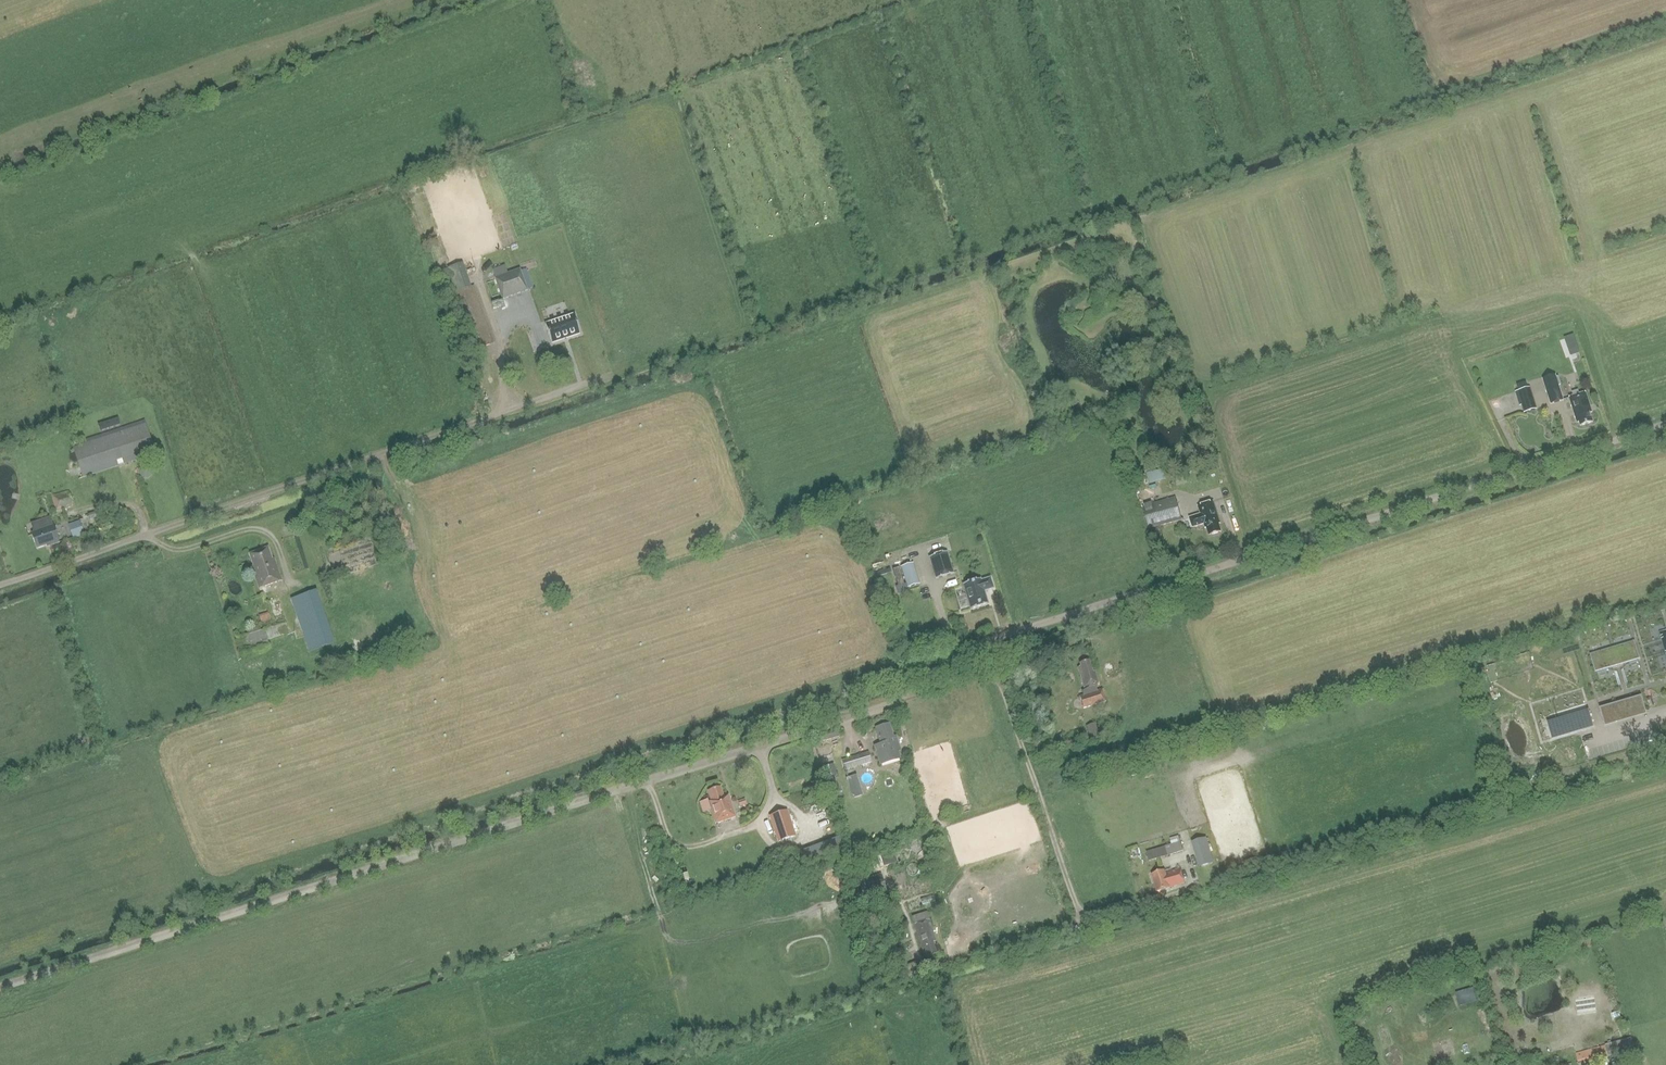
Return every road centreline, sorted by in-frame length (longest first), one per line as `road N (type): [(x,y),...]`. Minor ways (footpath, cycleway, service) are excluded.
road 1 (track): [(0,986),(904,696),(912,670),(926,662),(1665,425)]
road 2 (track): [(0,584),(583,385)]
road 3 (track): [(1086,918),(996,676),(974,674),(904,696)]
road 4 (track): [(943,962),(1227,877)]
road 5 (track): [(1524,706),(1537,749),(1562,772),(1665,747)]
road 6 (track): [(151,532),(170,548),(186,548),(246,529),(266,531),(291,585)]

